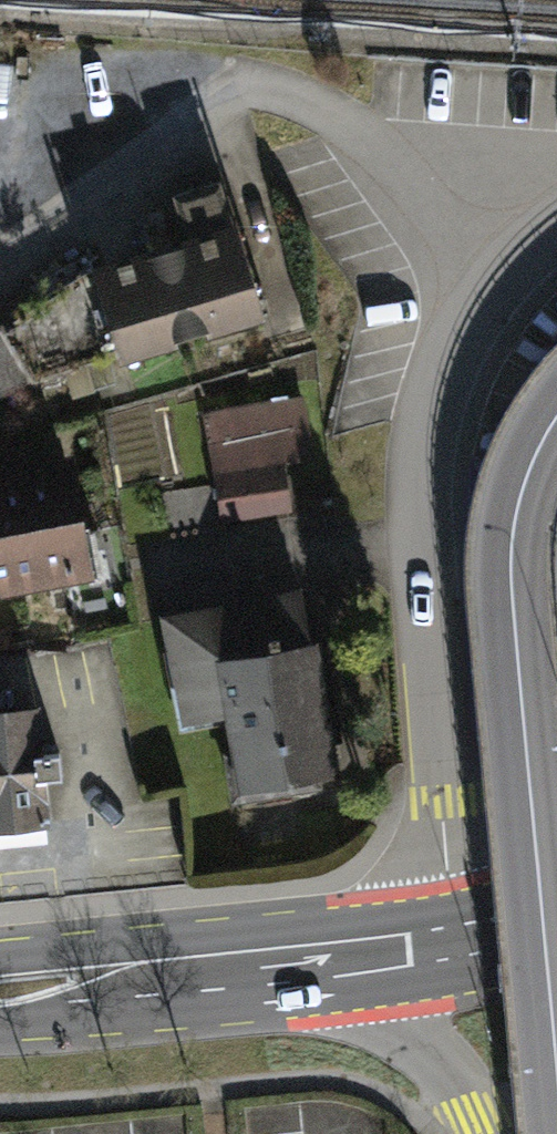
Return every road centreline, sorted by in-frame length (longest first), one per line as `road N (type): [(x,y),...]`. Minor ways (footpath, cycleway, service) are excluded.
road 1 (residential): [(460,943),(420,522),(426,421),(456,297),(445,244)]
road 2 (residential): [(556,418),(518,502),(510,581),(556,1067)]
road 3 (residential): [(0,256),(212,105),(267,90),(332,111),(426,209),(445,244)]
road 4 (primary): [(0,987),(310,963)]
road 5 (residential): [(310,963),(421,1042),(484,1133)]
road 6 (primary): [(310,963),(460,943)]

